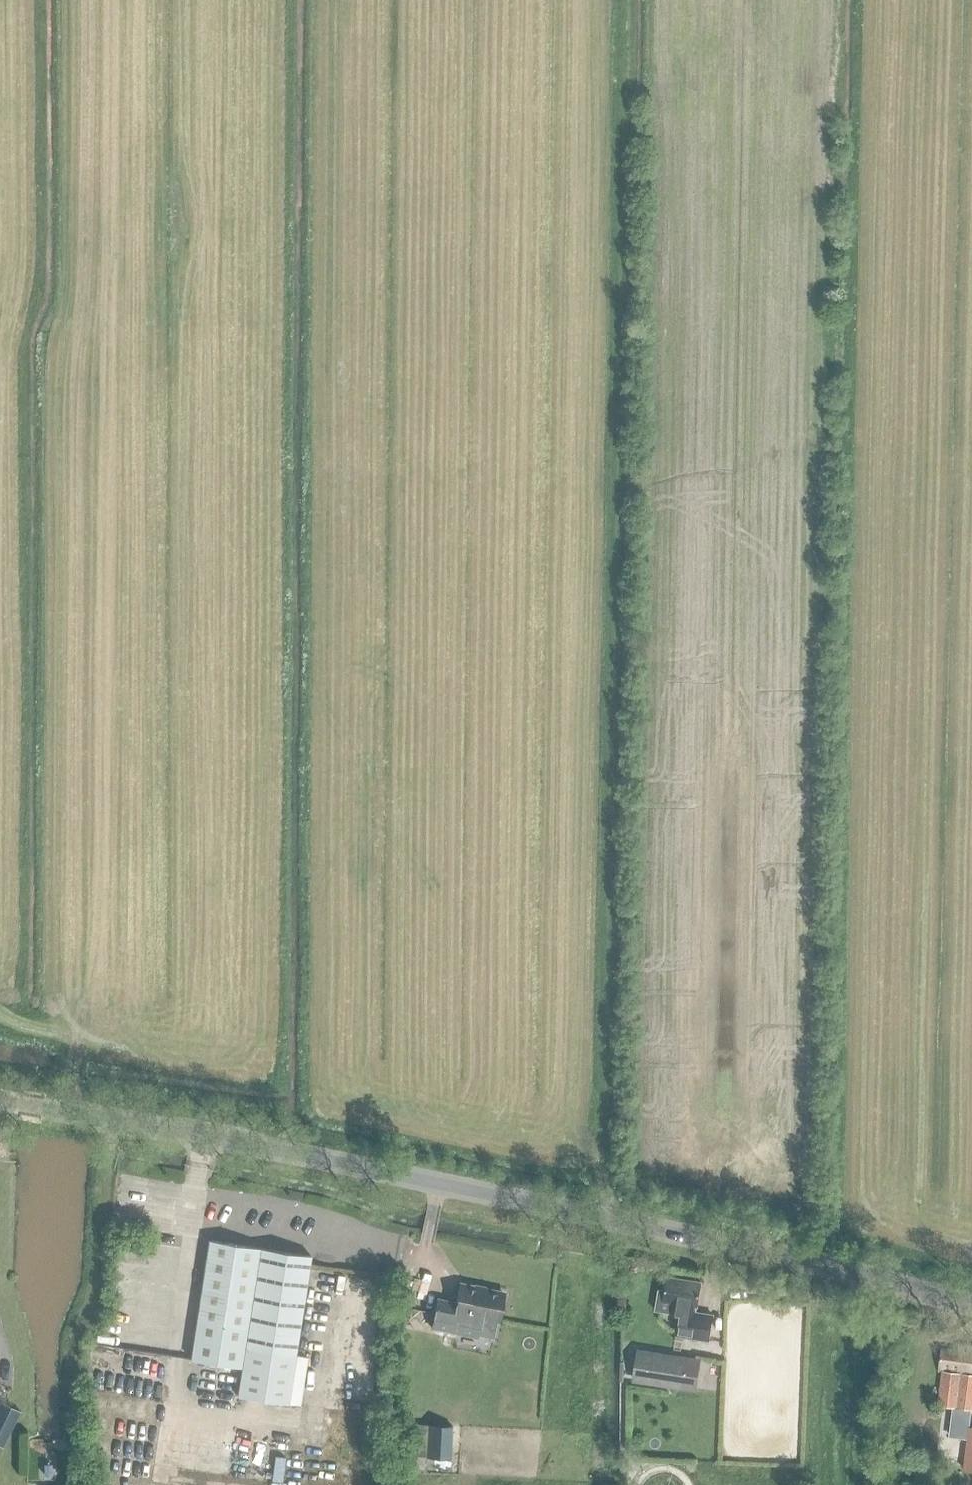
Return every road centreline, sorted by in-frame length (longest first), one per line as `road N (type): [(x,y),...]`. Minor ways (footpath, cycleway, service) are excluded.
road 1 (tertiary): [(971,1305),(329,1160),(0,1102)]

